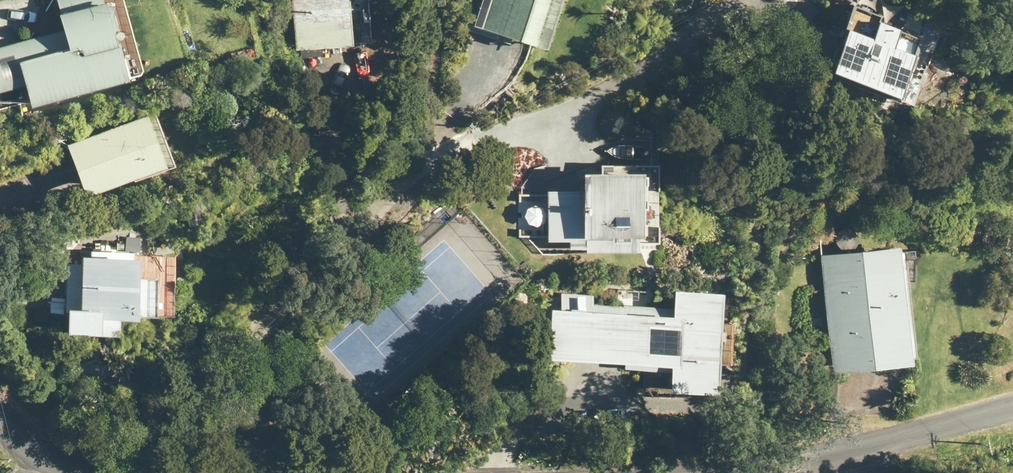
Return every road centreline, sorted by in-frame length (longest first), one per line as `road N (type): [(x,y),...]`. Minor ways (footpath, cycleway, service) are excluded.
road 1 (residential): [(771,472),(1012,408)]

